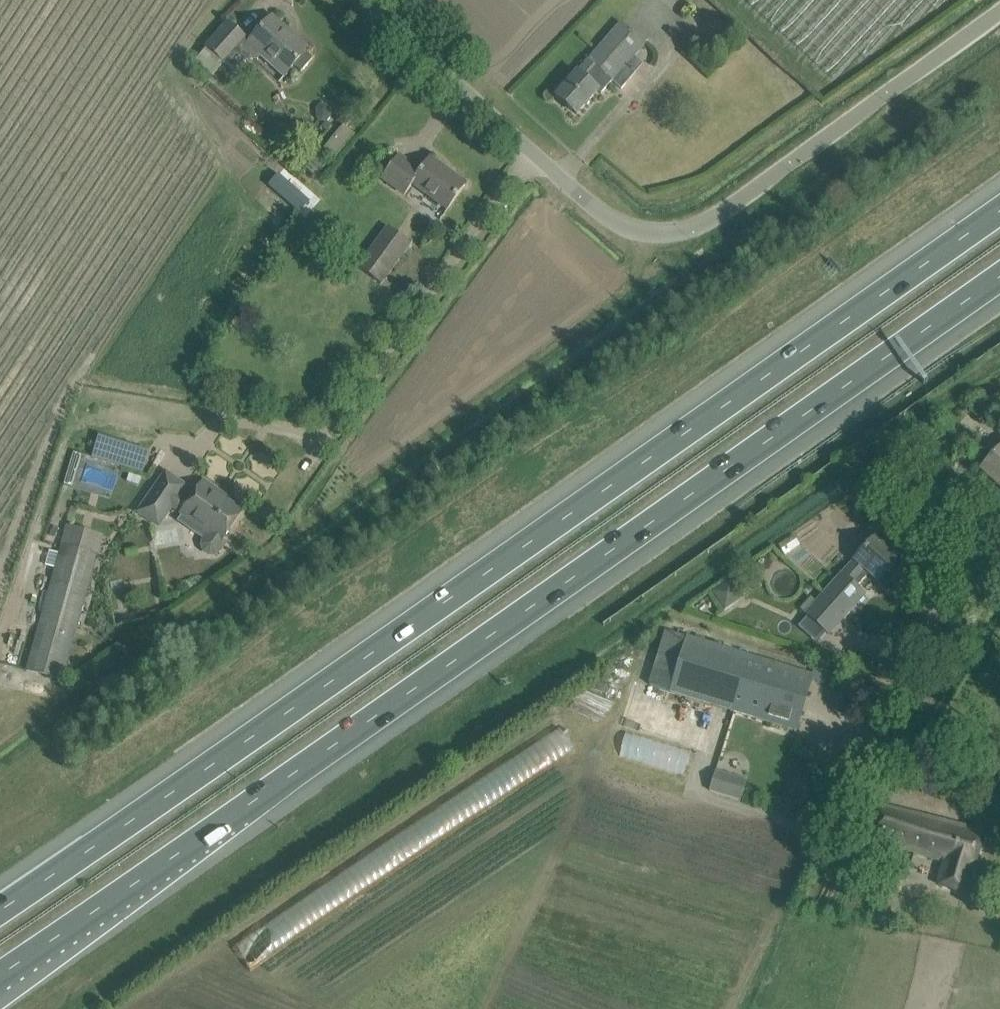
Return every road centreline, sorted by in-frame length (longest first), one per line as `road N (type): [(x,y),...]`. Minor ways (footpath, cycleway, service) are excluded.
road 1 (motorway): [(0,975),(999,276)]
road 2 (motorway): [(999,211),(0,910)]
road 3 (unclassified): [(637,232),(710,220),(999,11)]
road 4 (unclassified): [(637,232),(591,205),(362,0)]
road 5 (unclassified): [(999,554),(902,465)]

